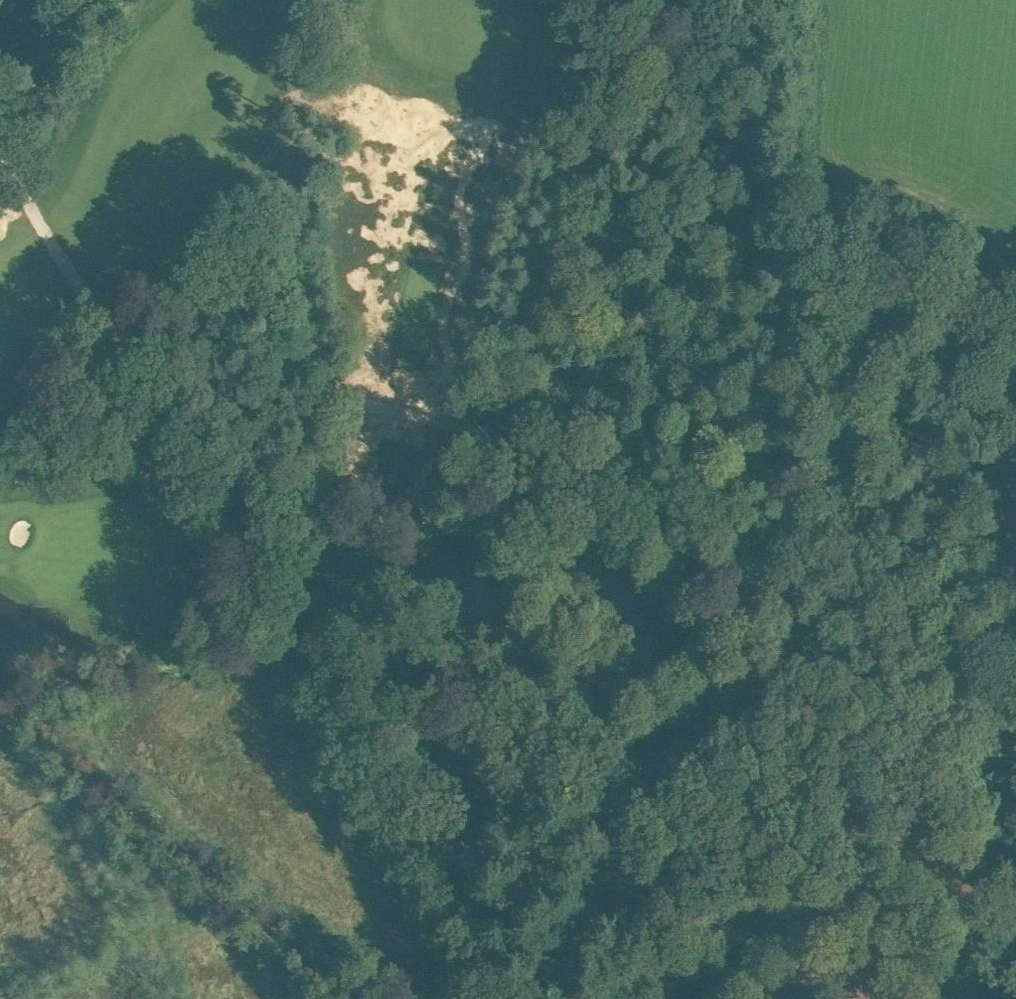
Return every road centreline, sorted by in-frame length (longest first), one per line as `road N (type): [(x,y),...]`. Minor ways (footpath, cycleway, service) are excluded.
road 1 (track): [(0,155),(116,368),(381,813),(468,903),(490,998)]
road 2 (track): [(1015,674),(969,624),(847,550),(713,502),(431,431),(116,368)]

